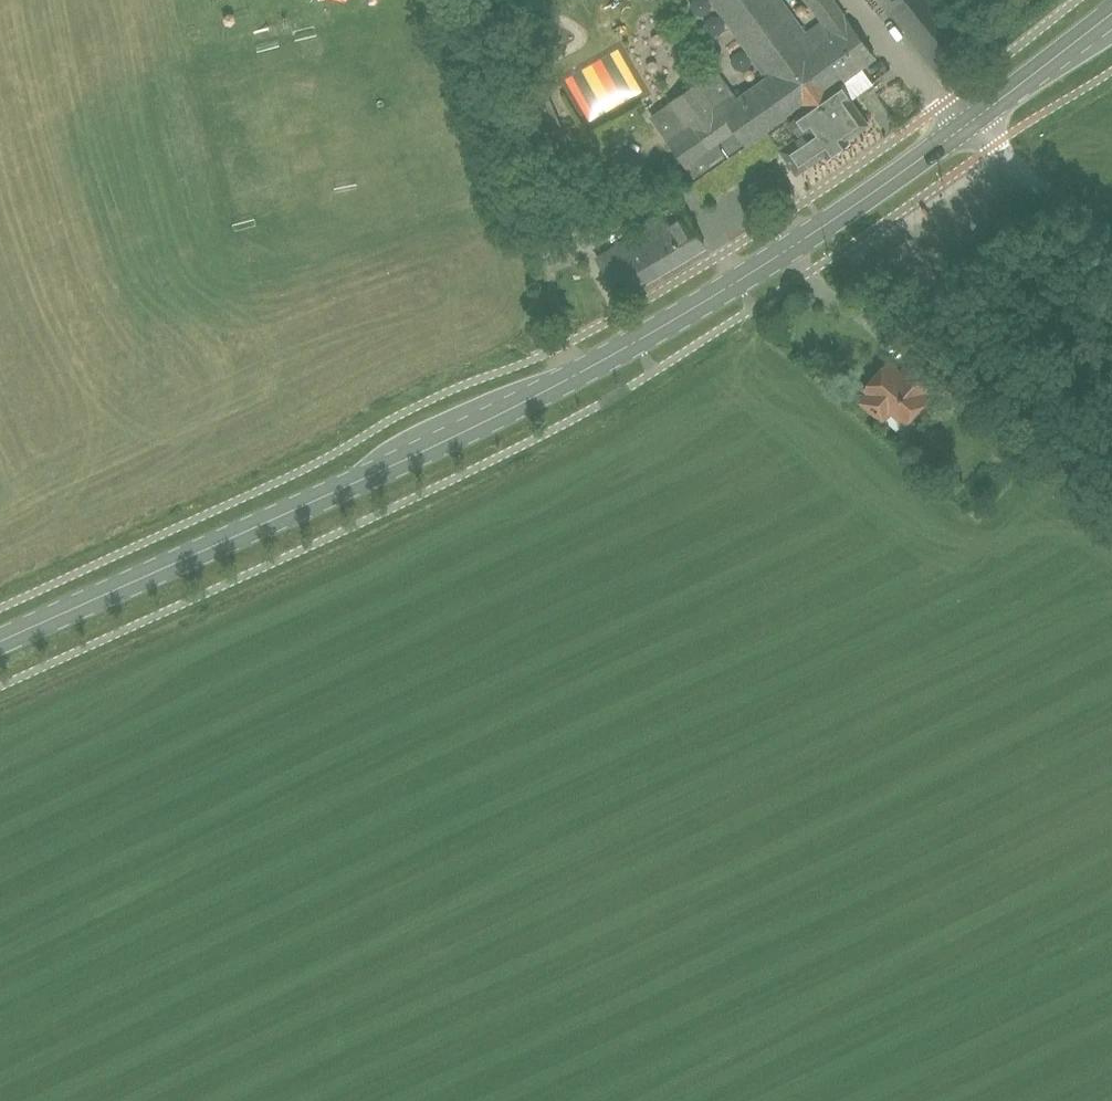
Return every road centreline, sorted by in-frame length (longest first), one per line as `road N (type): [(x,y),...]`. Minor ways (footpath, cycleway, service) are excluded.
road 1 (primary): [(0,644),(508,413),(647,339),(835,223),(968,123)]
road 2 (primary): [(968,123),(1111,16)]
road 3 (unclassified): [(968,123),(850,0)]

